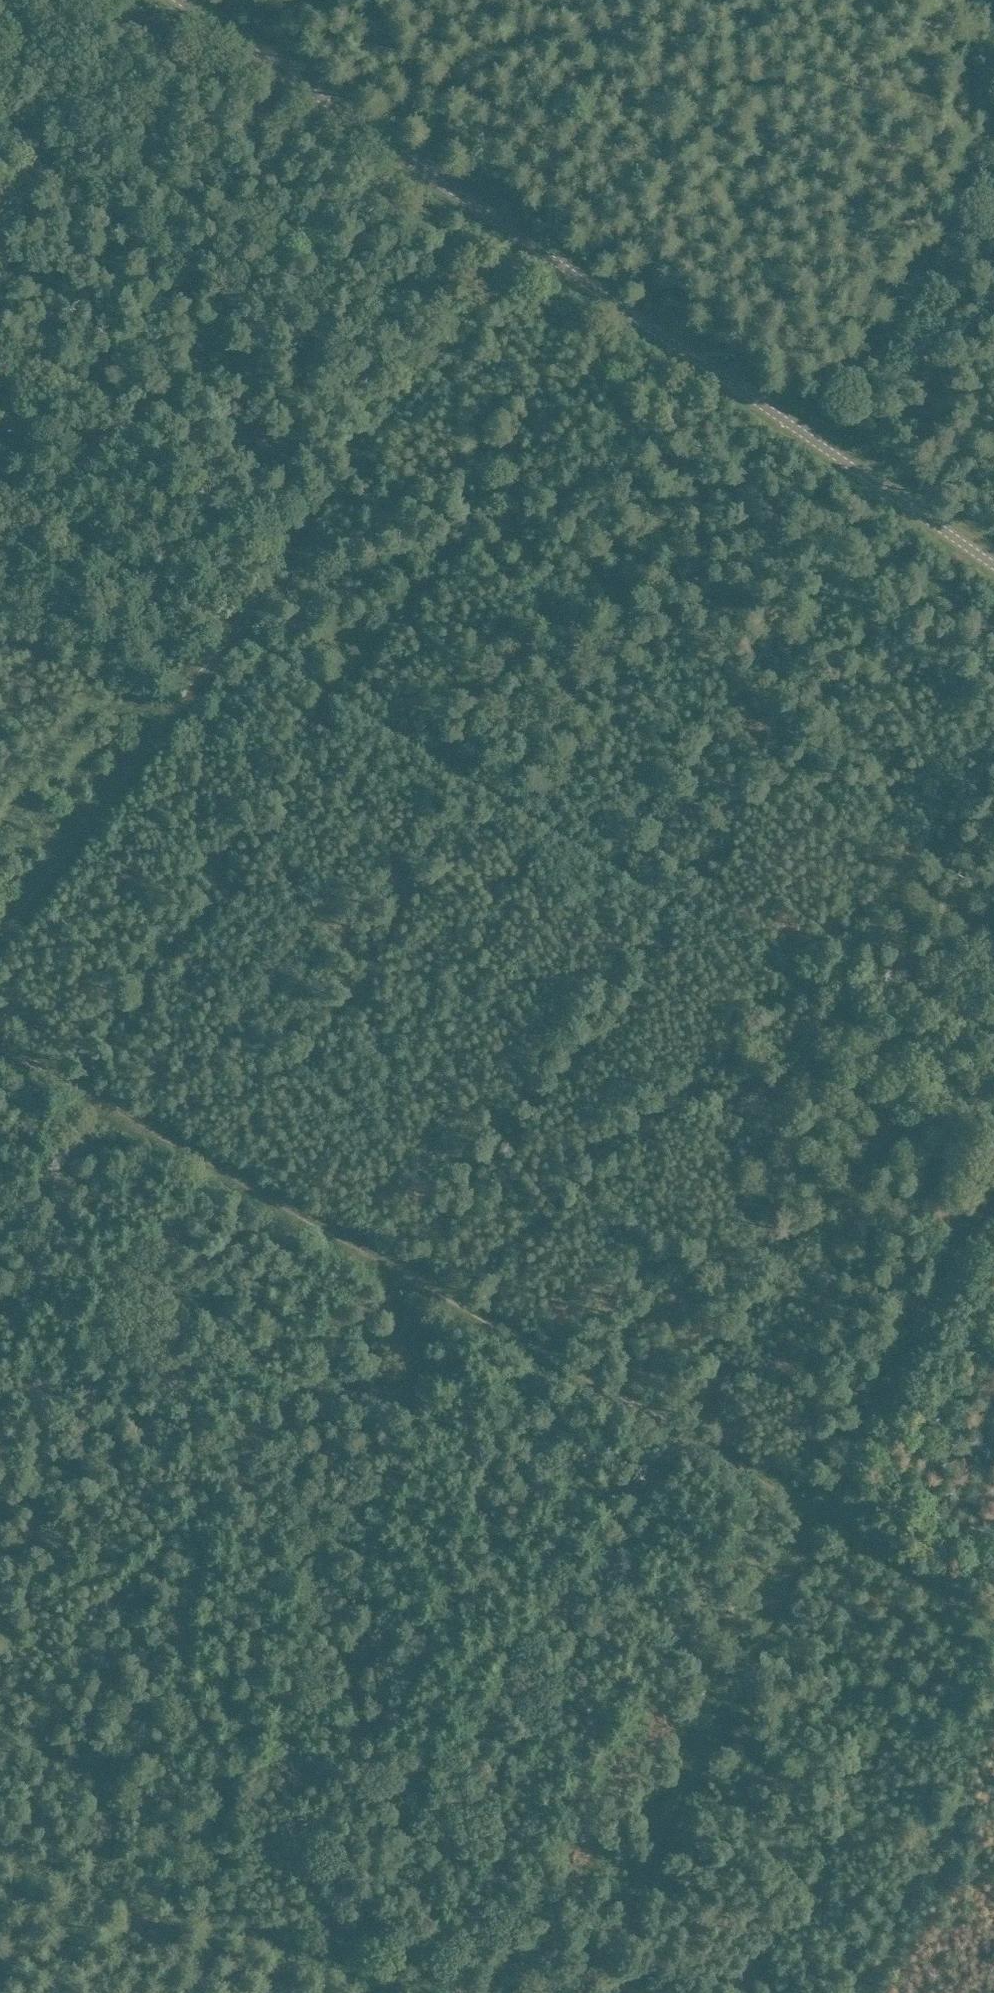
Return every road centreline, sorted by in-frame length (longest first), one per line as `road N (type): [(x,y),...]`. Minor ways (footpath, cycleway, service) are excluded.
road 1 (track): [(993,1099),(0,474)]
road 2 (track): [(993,1616),(0,1049)]
road 3 (unclassified): [(993,565),(181,0)]
road 4 (track): [(993,1149),(576,1992)]

